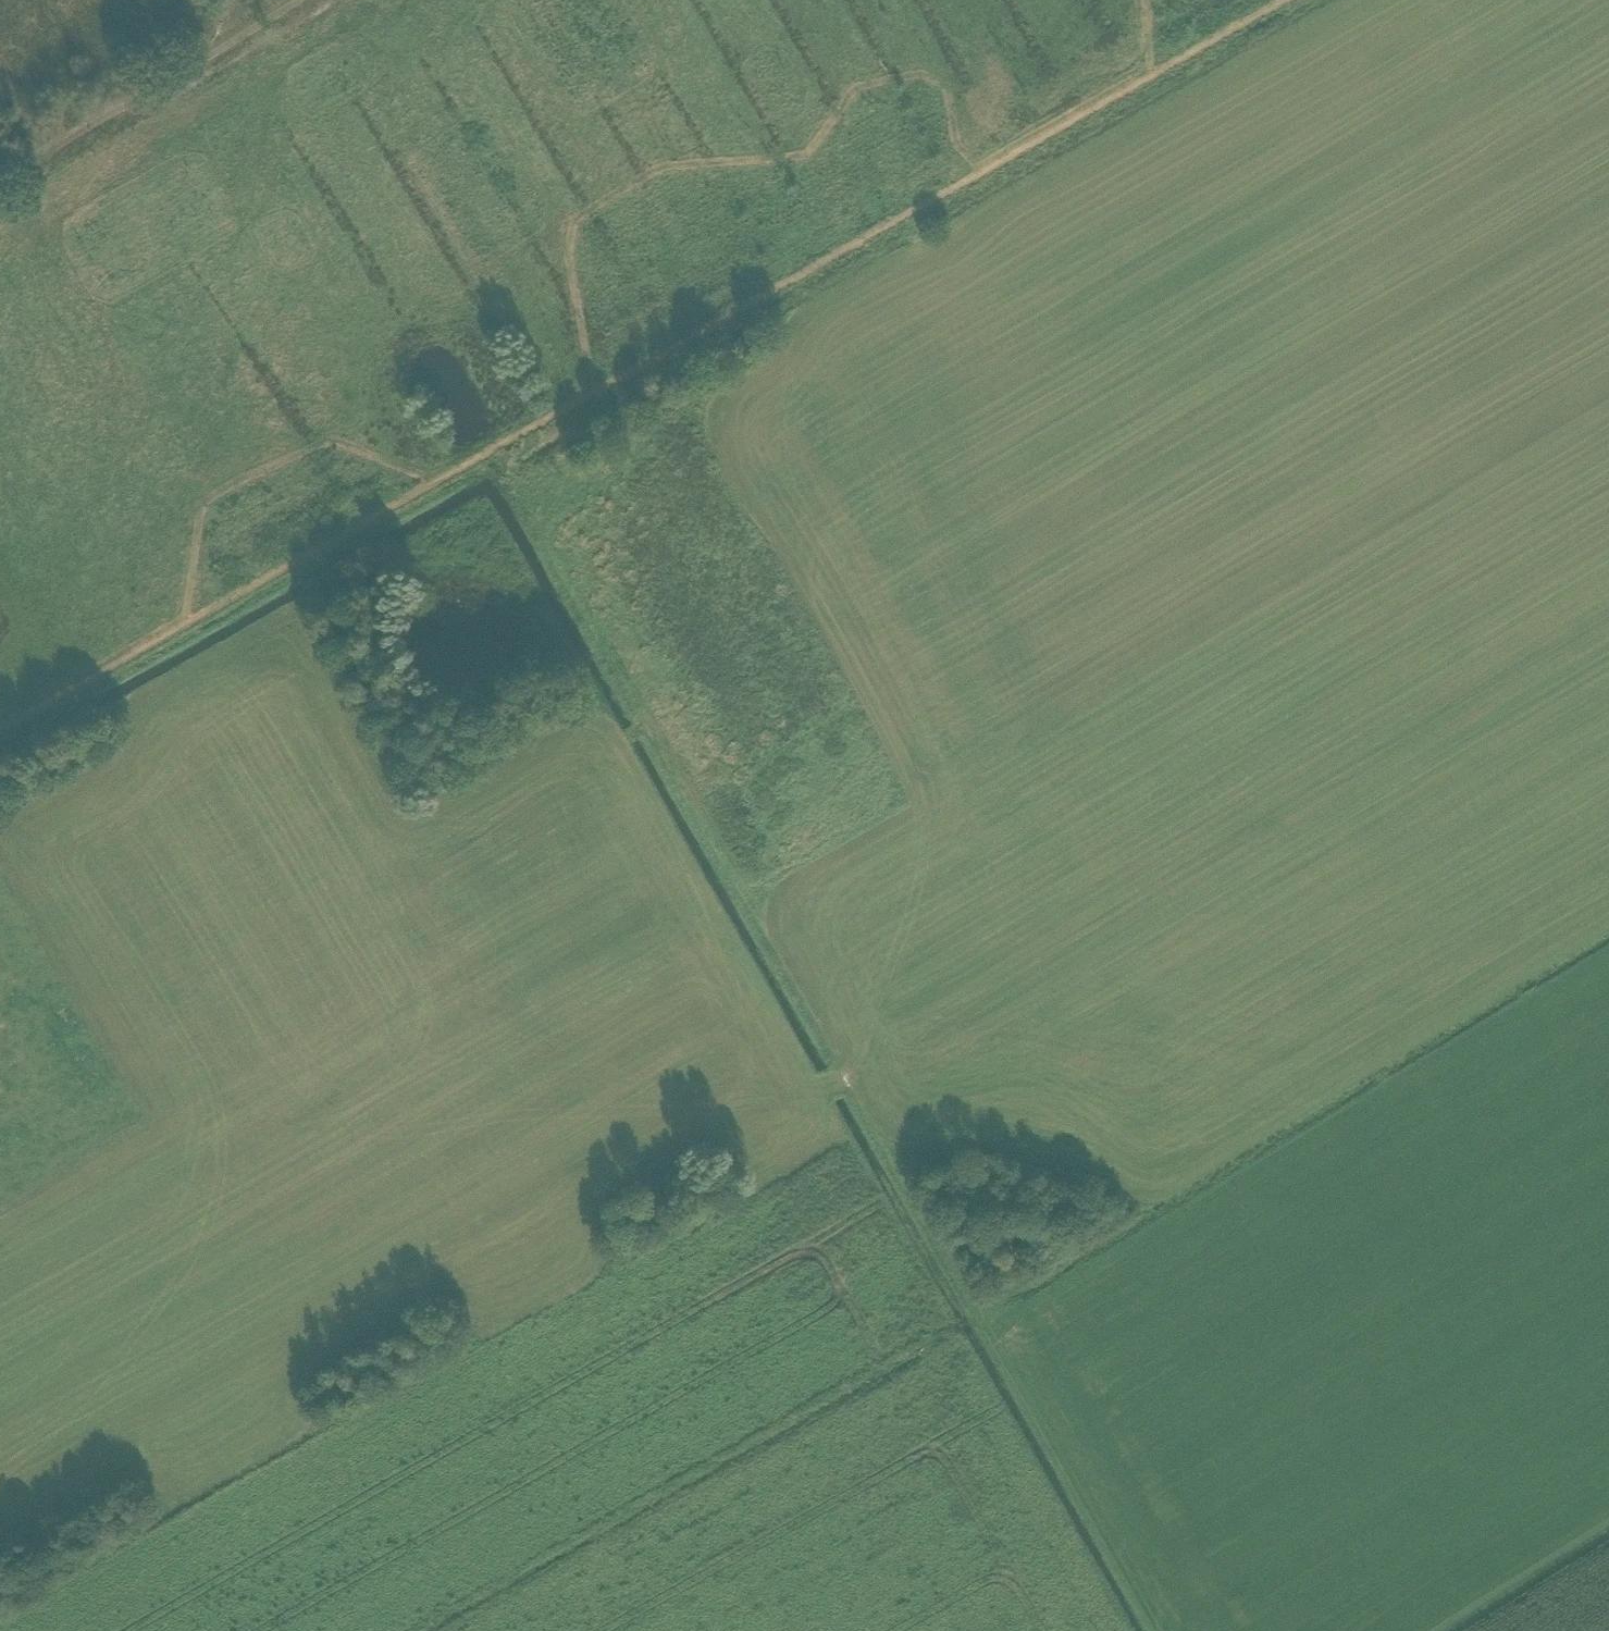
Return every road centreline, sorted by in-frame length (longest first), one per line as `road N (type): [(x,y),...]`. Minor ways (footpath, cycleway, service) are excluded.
road 1 (track): [(343,0),(0,188)]

